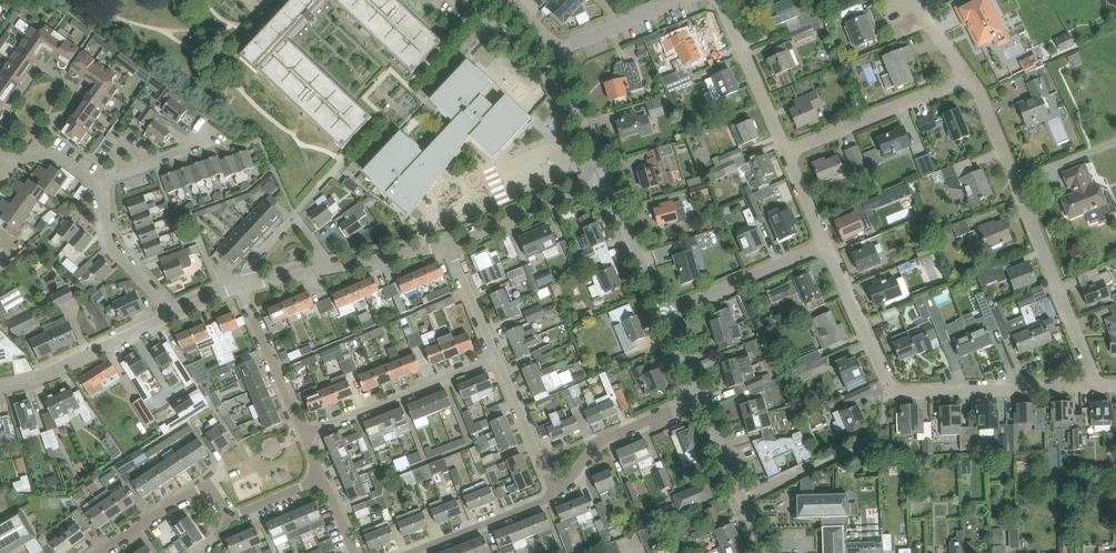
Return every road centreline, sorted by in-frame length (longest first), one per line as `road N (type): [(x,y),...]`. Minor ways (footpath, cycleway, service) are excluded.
road 1 (residential): [(968,78),(1101,388)]
road 2 (residential): [(100,552),(208,485),(237,515),(322,478)]
road 3 (residential): [(27,157),(80,92),(42,66),(0,138)]
road 4 (residential): [(888,387),(1101,388)]
road 5 (residential): [(303,431),(499,357)]
road 6 (residential): [(787,153),(968,78)]
road 7 (residential): [(0,387),(29,382),(177,312)]
road 8 (unclassified): [(664,314),(826,244)]
road 9 (residential): [(556,493),(606,438),(699,399)]
road 10 (residential): [(450,245),(607,178)]
road 11 (residential): [(787,153),(720,0)]
road 12 (residential): [(303,431),(239,286)]
road 13 (residential): [(888,387),(826,244)]
road 14 (unclassified): [(177,312),(106,242),(106,189)]
road 15 (residential): [(743,500),(875,432)]
road 16 (residential): [(664,314),(607,178)]
road 17 (residential): [(556,493),(499,357)]
road 18 (residential): [(420,549),(556,493)]
road 19 (residential): [(324,269),(294,216),(250,264),(252,283)]
road 20 (residential): [(554,51),(686,0)]
road 21 (residential): [(607,178),(554,51)]
road 22 (unclassified): [(106,189),(113,179),(227,141)]
road 23 (residential): [(324,269),(450,245)]
road 24 (residential): [(499,357),(450,245)]

